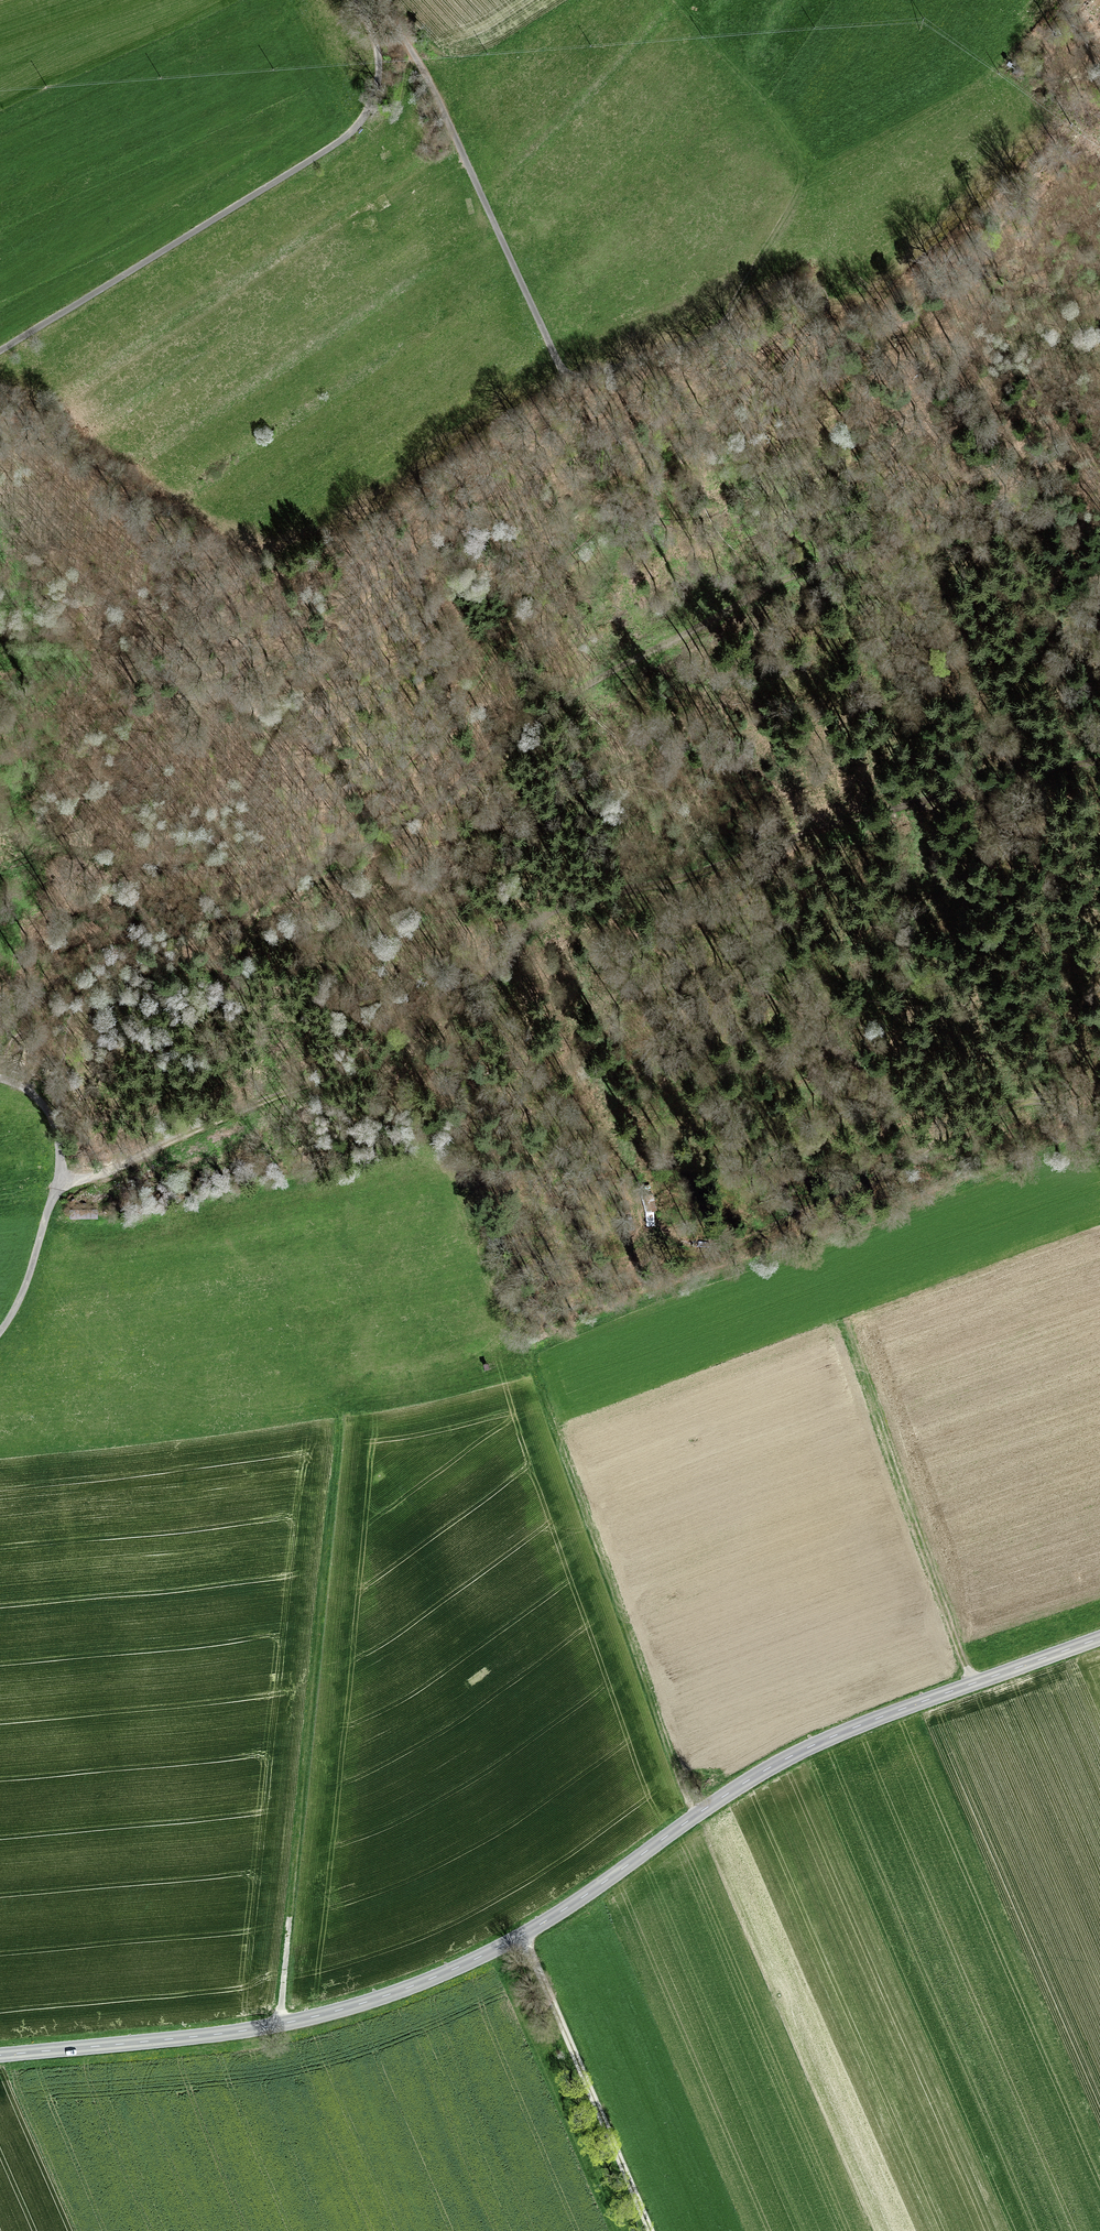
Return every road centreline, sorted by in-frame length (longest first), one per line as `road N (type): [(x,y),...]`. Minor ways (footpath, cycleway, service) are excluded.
road 1 (tertiary): [(0,2055),(282,2023),(423,1982),(522,1935),(697,1813),(814,1745),(1099,1640)]
road 2 (track): [(56,1184),(105,1173),(363,1063),(465,999),(543,919),(568,905),(958,792),(1099,763)]
road 3 (track): [(1099,515),(973,524),(785,579),(592,685),(419,814),(317,864)]
road 4 (track): [(282,2023),(338,1414)]
road 5 (track): [(722,326),(572,388),(435,91),(374,0)]
road 6 (track): [(356,0),(379,66),(373,99),(356,128),(0,352)]
road 7 (track): [(697,1813),(530,1354)]
road 8 (track): [(974,1684),(842,1320)]
road 9 (track): [(522,1935),(649,2230)]
road 10 (track): [(0,655),(40,643),(92,643),(192,678),(224,679),(268,658),(293,631)]
road 11 (track): [(0,1333),(27,1283),(56,1184),(55,1120),(38,1095)]

